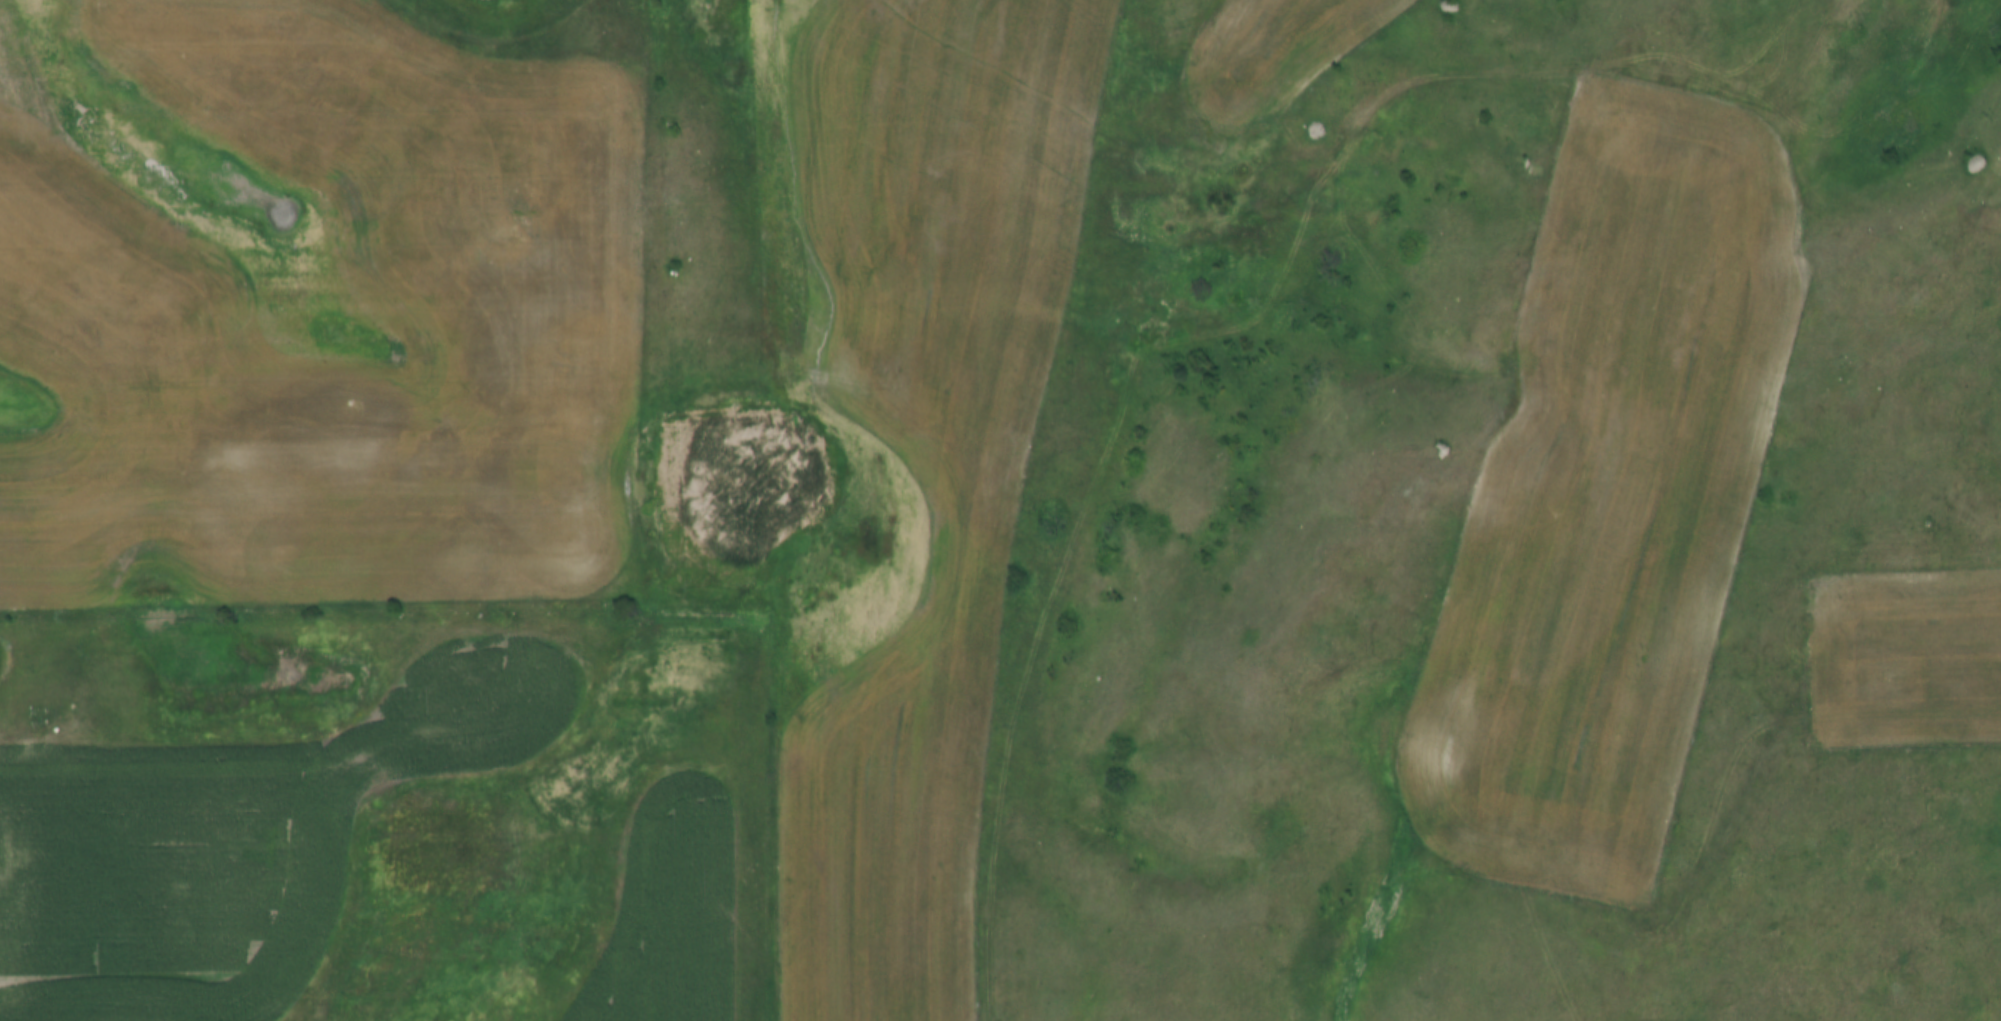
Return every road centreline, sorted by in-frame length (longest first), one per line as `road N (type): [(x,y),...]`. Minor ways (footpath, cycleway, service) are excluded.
road 1 (track): [(4,0),(129,4),(253,43),(355,45),(441,62),(519,50),(593,0)]
road 2 (track): [(757,0),(775,509)]

